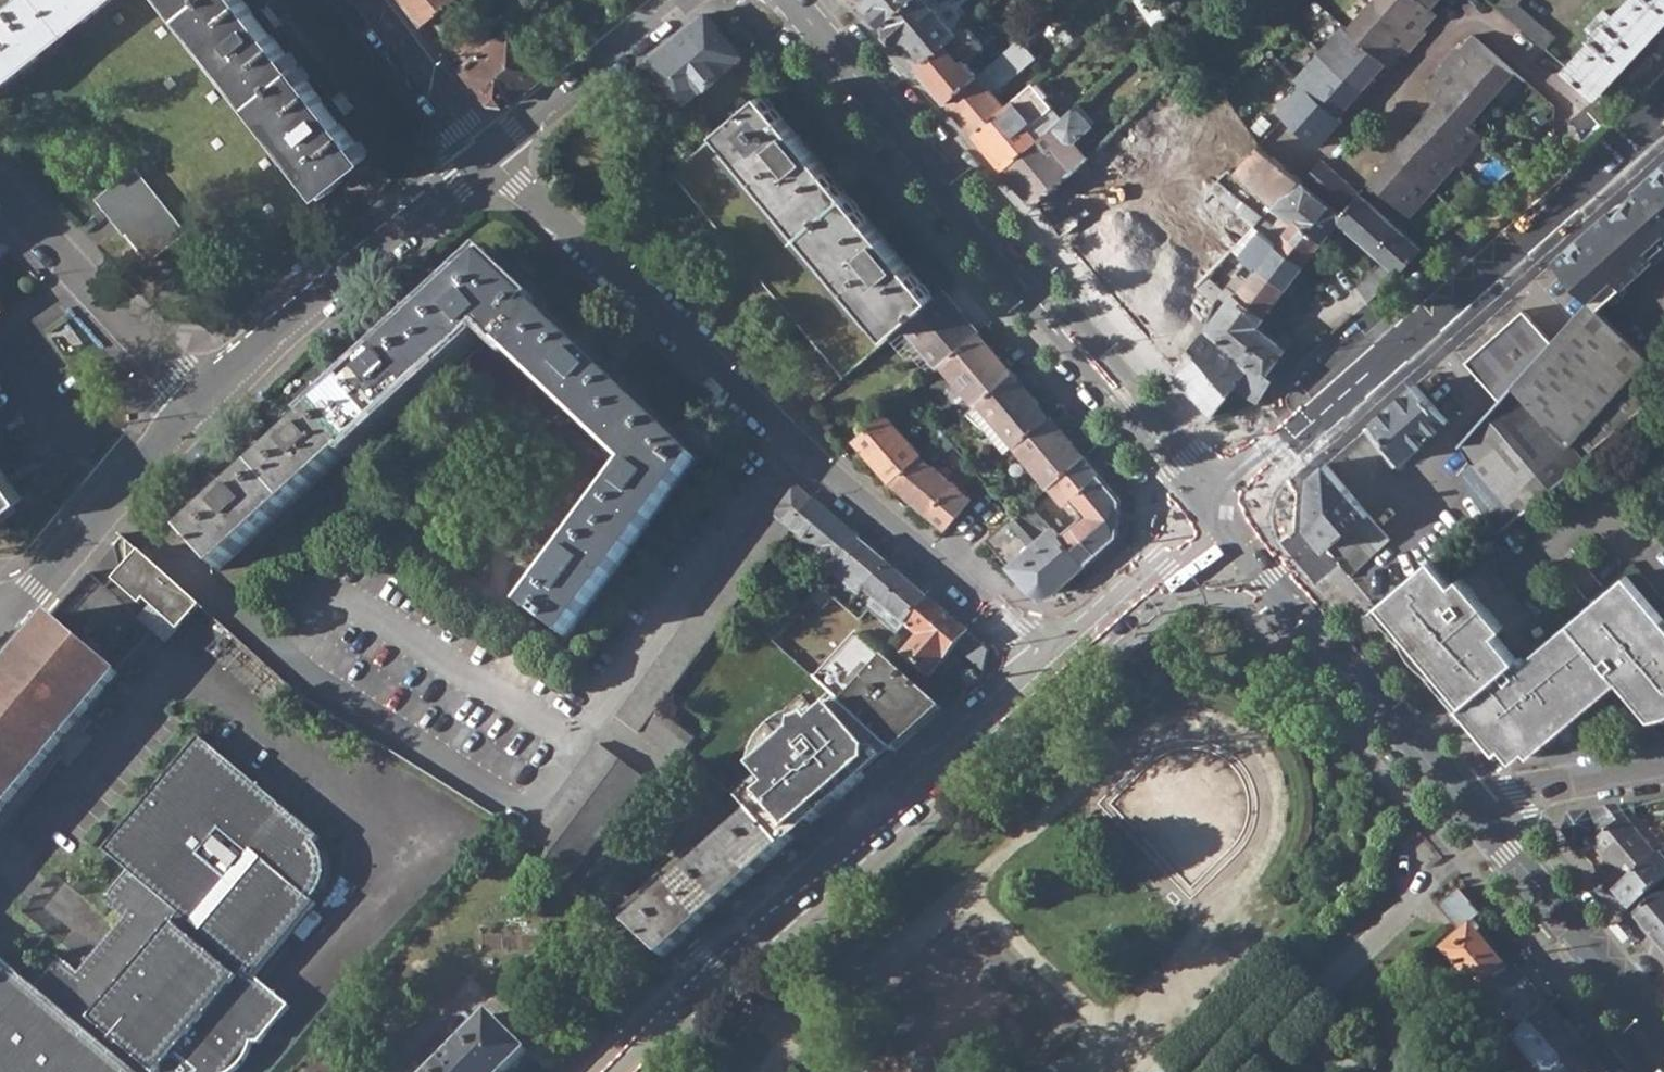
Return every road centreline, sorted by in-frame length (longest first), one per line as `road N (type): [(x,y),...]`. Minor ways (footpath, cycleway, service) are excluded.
road 1 (residential): [(1051,669),(820,470),(488,156)]
road 2 (primary): [(792,0),(1227,513)]
road 3 (tertiary): [(605,1071),(695,979),(1051,669)]
road 4 (tertiary): [(1617,155),(1227,513)]
road 5 (residential): [(1617,155),(1466,9),(1341,158)]
road 6 (primary): [(1227,513),(1480,815)]
road 7 (residential): [(199,404),(488,156)]
road 8 (residential): [(199,404),(0,628)]
road 9 (residential): [(199,404),(0,189)]
road 10 (primary): [(1480,815),(1663,1034)]
road 11 (residential): [(678,0),(488,156)]
road 12 (tertiary): [(1051,669),(1227,513)]
road 13 (residential): [(488,156),(364,0)]
road 14 (residential): [(1480,815),(1513,792),(1663,764)]

